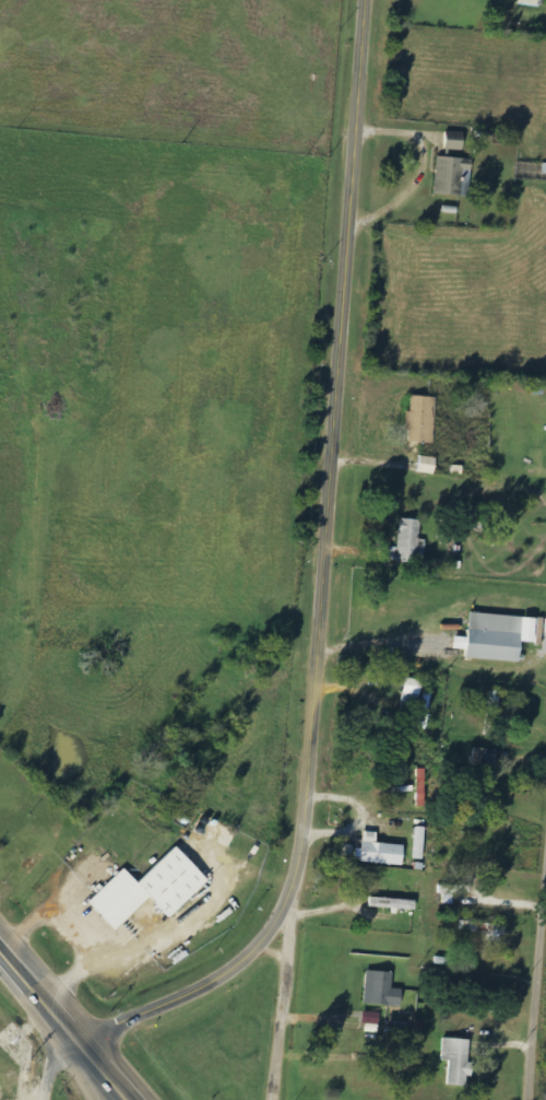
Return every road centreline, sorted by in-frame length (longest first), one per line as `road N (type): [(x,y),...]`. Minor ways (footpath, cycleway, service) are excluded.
road 1 (tertiary): [(366,0),(294,883),(237,966),(193,993),(75,1042)]
road 2 (residential): [(545,853),(525,1099)]
road 3 (residential): [(278,1099),(286,901)]
road 4 (primary): [(104,1085),(0,946)]

